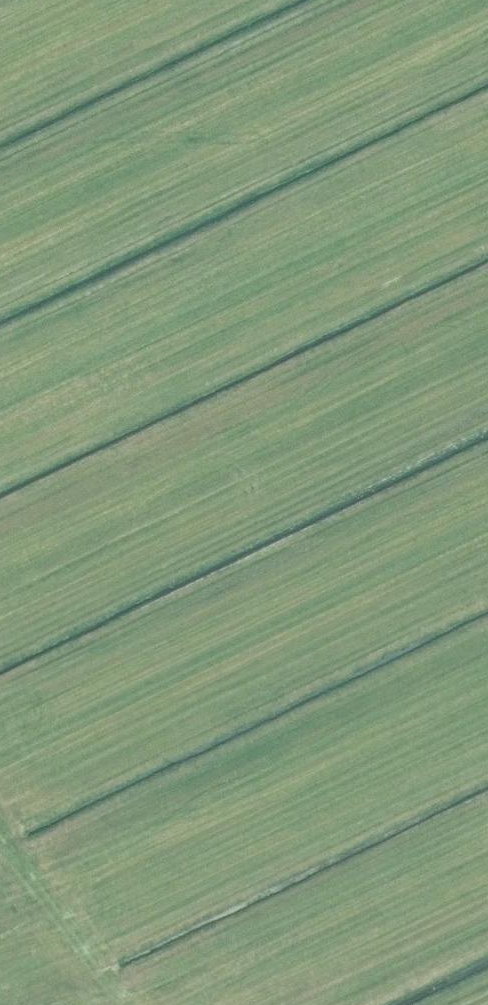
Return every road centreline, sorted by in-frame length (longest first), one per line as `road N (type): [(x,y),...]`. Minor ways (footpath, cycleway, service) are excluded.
road 1 (track): [(131,1004),(0,831)]

